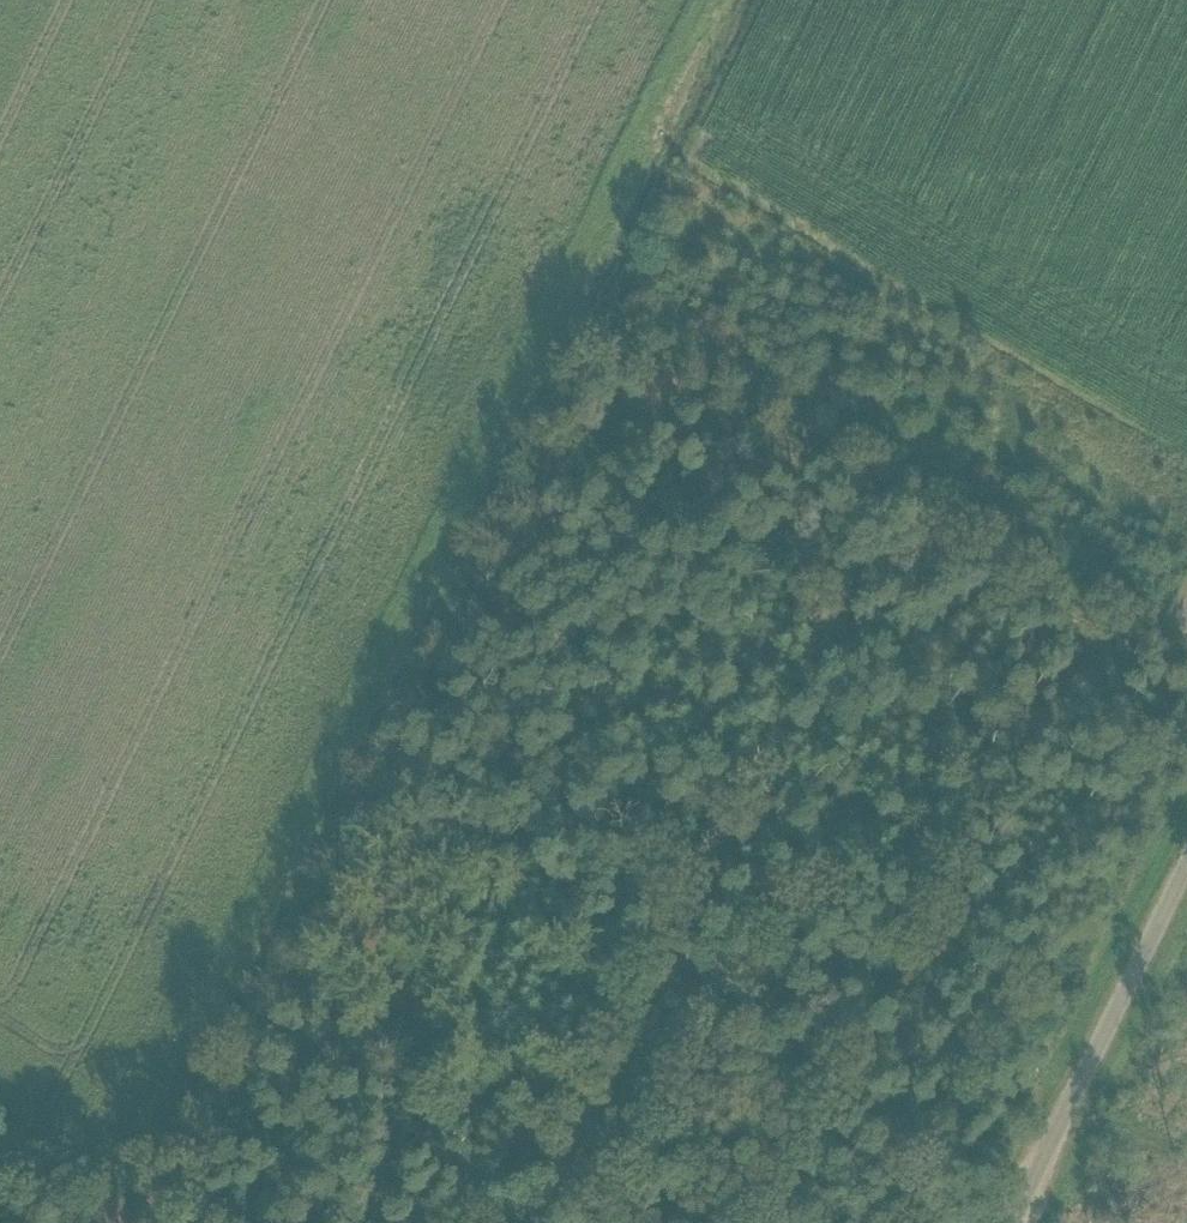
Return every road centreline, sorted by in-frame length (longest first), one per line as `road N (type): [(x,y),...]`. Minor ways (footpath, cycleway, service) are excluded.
road 1 (track): [(0,1137),(133,1222)]

